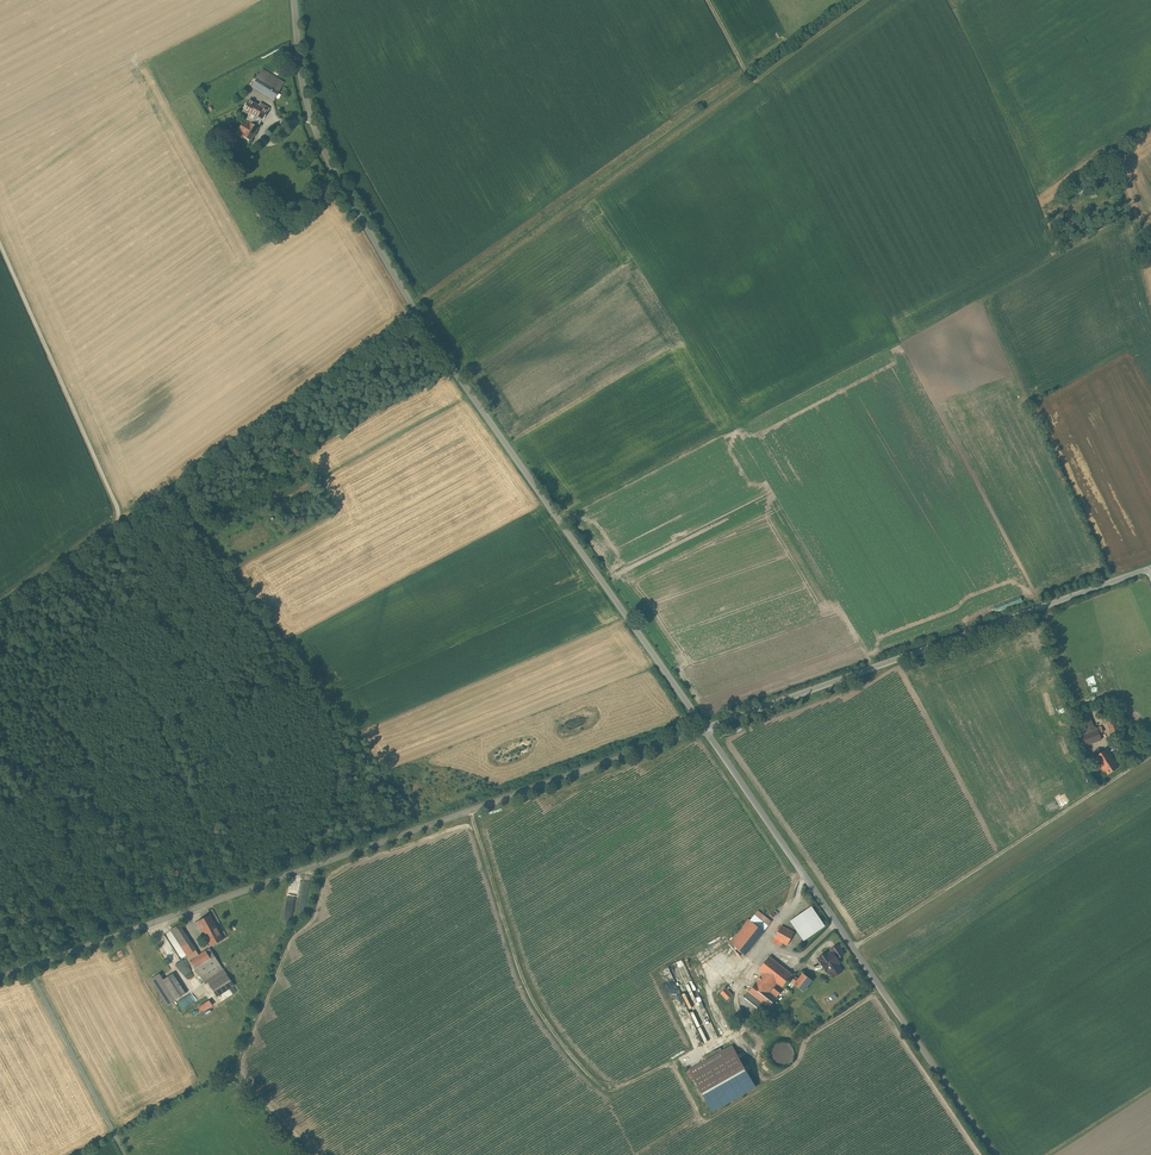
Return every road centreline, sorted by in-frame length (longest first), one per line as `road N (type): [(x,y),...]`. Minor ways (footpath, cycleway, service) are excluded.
road 1 (unclassified): [(703,728),(447,361),(348,196),(305,94),(293,0)]
road 2 (unclassified): [(0,978),(703,728)]
road 3 (unclassified): [(994,1154),(703,728)]
road 4 (unclassified): [(703,728),(1147,569)]
road 5 (track): [(0,244),(118,513),(111,528),(0,606)]
road 6 (track): [(1150,754),(853,948)]
road 7 (track): [(470,811),(524,988),(603,1090)]
road 8 (track): [(48,783),(281,662)]
road 9 (track): [(165,918),(0,727)]
road 10 (track): [(1150,1089),(1049,1154)]

